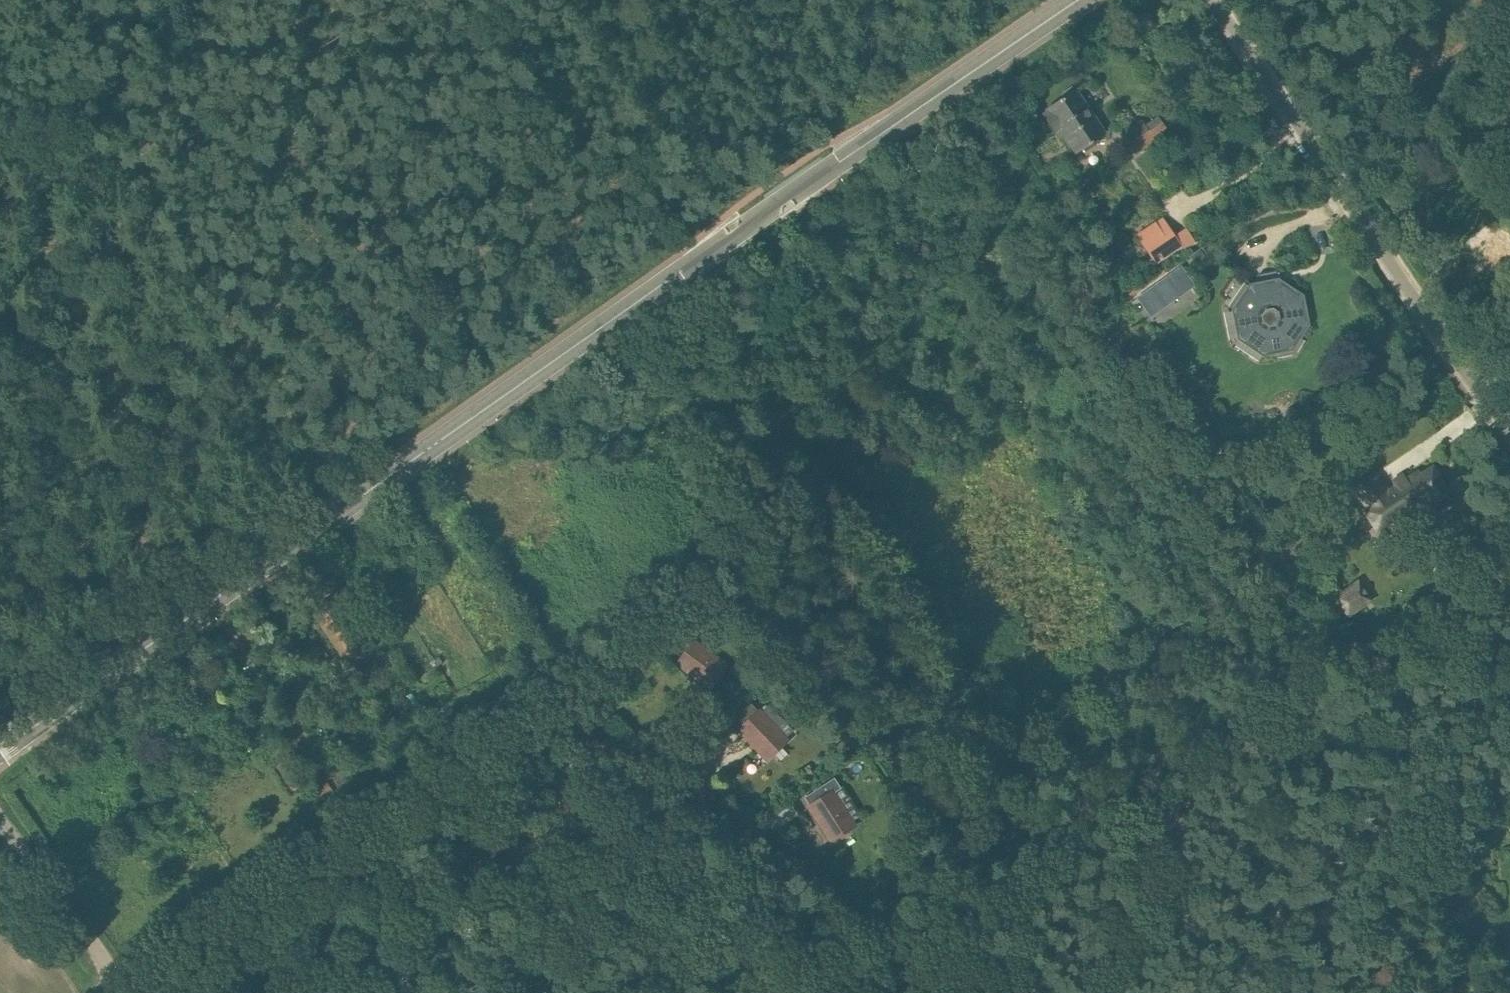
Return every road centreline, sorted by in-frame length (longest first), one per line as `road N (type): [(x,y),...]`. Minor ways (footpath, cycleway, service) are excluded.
road 1 (secondary): [(0,758),(284,549),(733,241),(780,199),(1076,0)]
road 2 (unclassified): [(1509,419),(1212,0)]
road 3 (unclassified): [(139,992),(0,788)]

